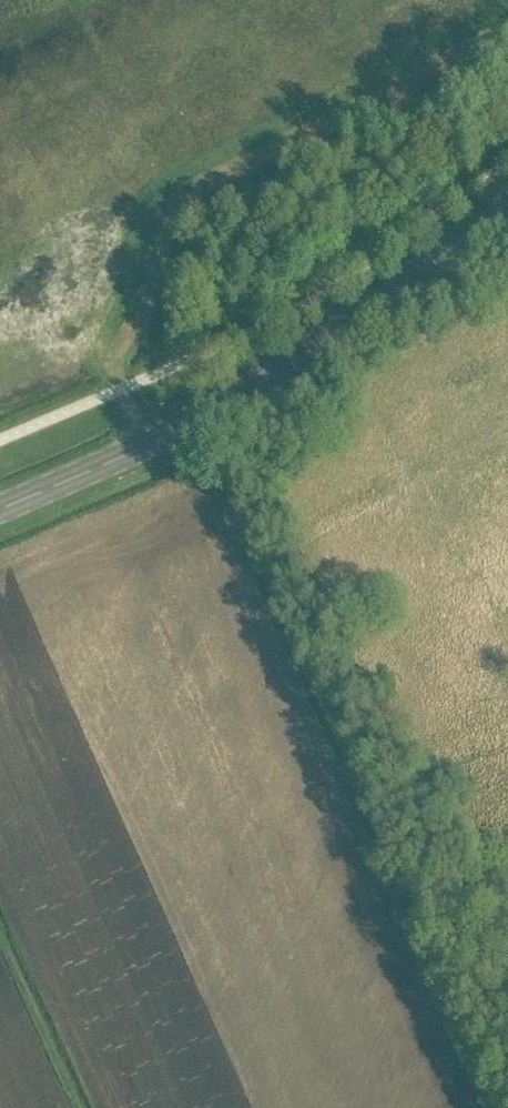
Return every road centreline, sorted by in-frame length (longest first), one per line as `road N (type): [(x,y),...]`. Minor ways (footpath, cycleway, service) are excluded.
road 1 (secondary): [(0,510),(207,418),(507,211)]

